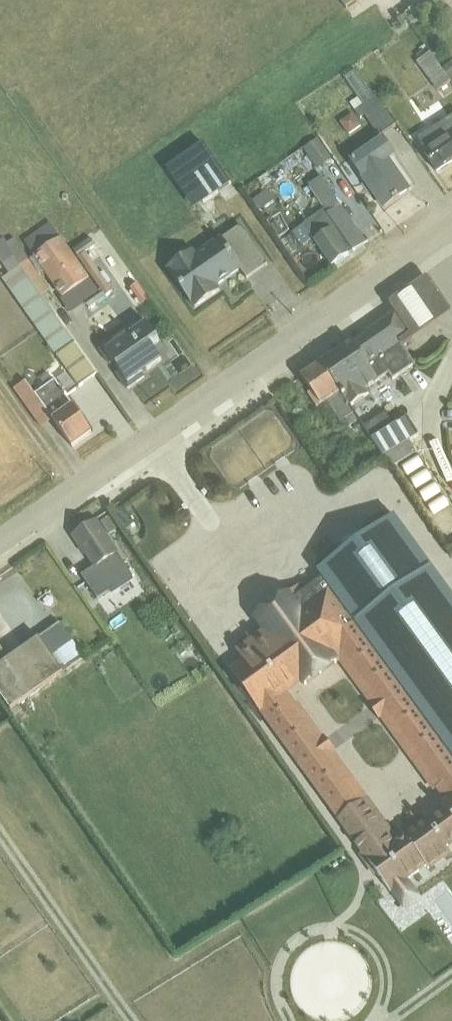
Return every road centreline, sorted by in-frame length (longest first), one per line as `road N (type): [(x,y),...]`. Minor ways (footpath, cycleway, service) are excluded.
road 1 (tertiary): [(0,548),(451,232)]

